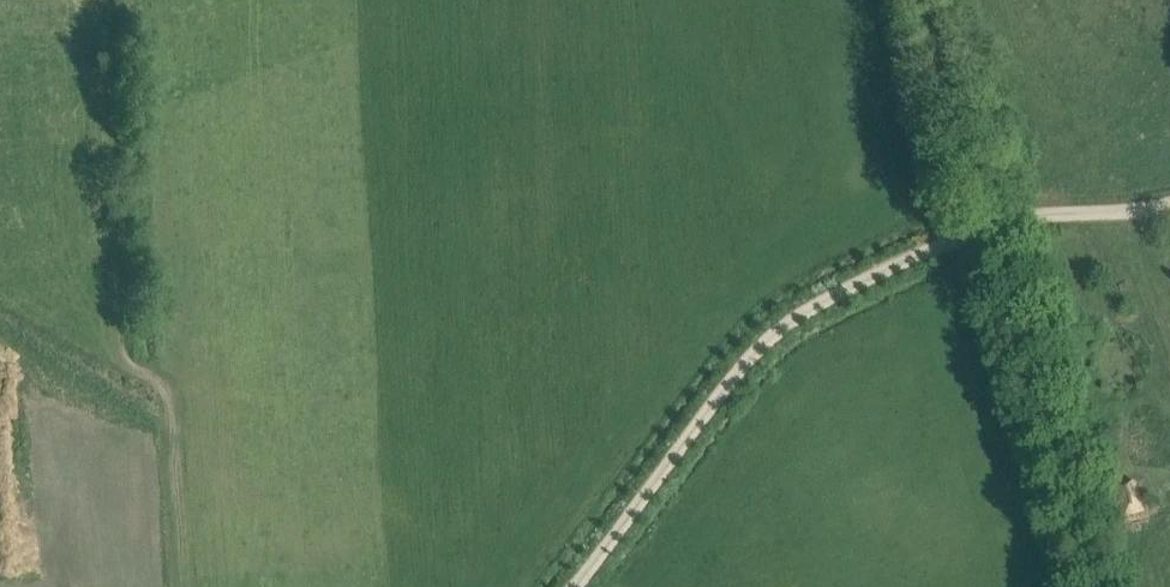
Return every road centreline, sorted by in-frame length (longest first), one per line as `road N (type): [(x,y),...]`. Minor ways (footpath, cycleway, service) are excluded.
road 1 (unclassified): [(582,586),(743,378),(793,329),(992,222)]
road 2 (track): [(992,222),(927,0)]
road 3 (track): [(1169,205),(992,222)]

